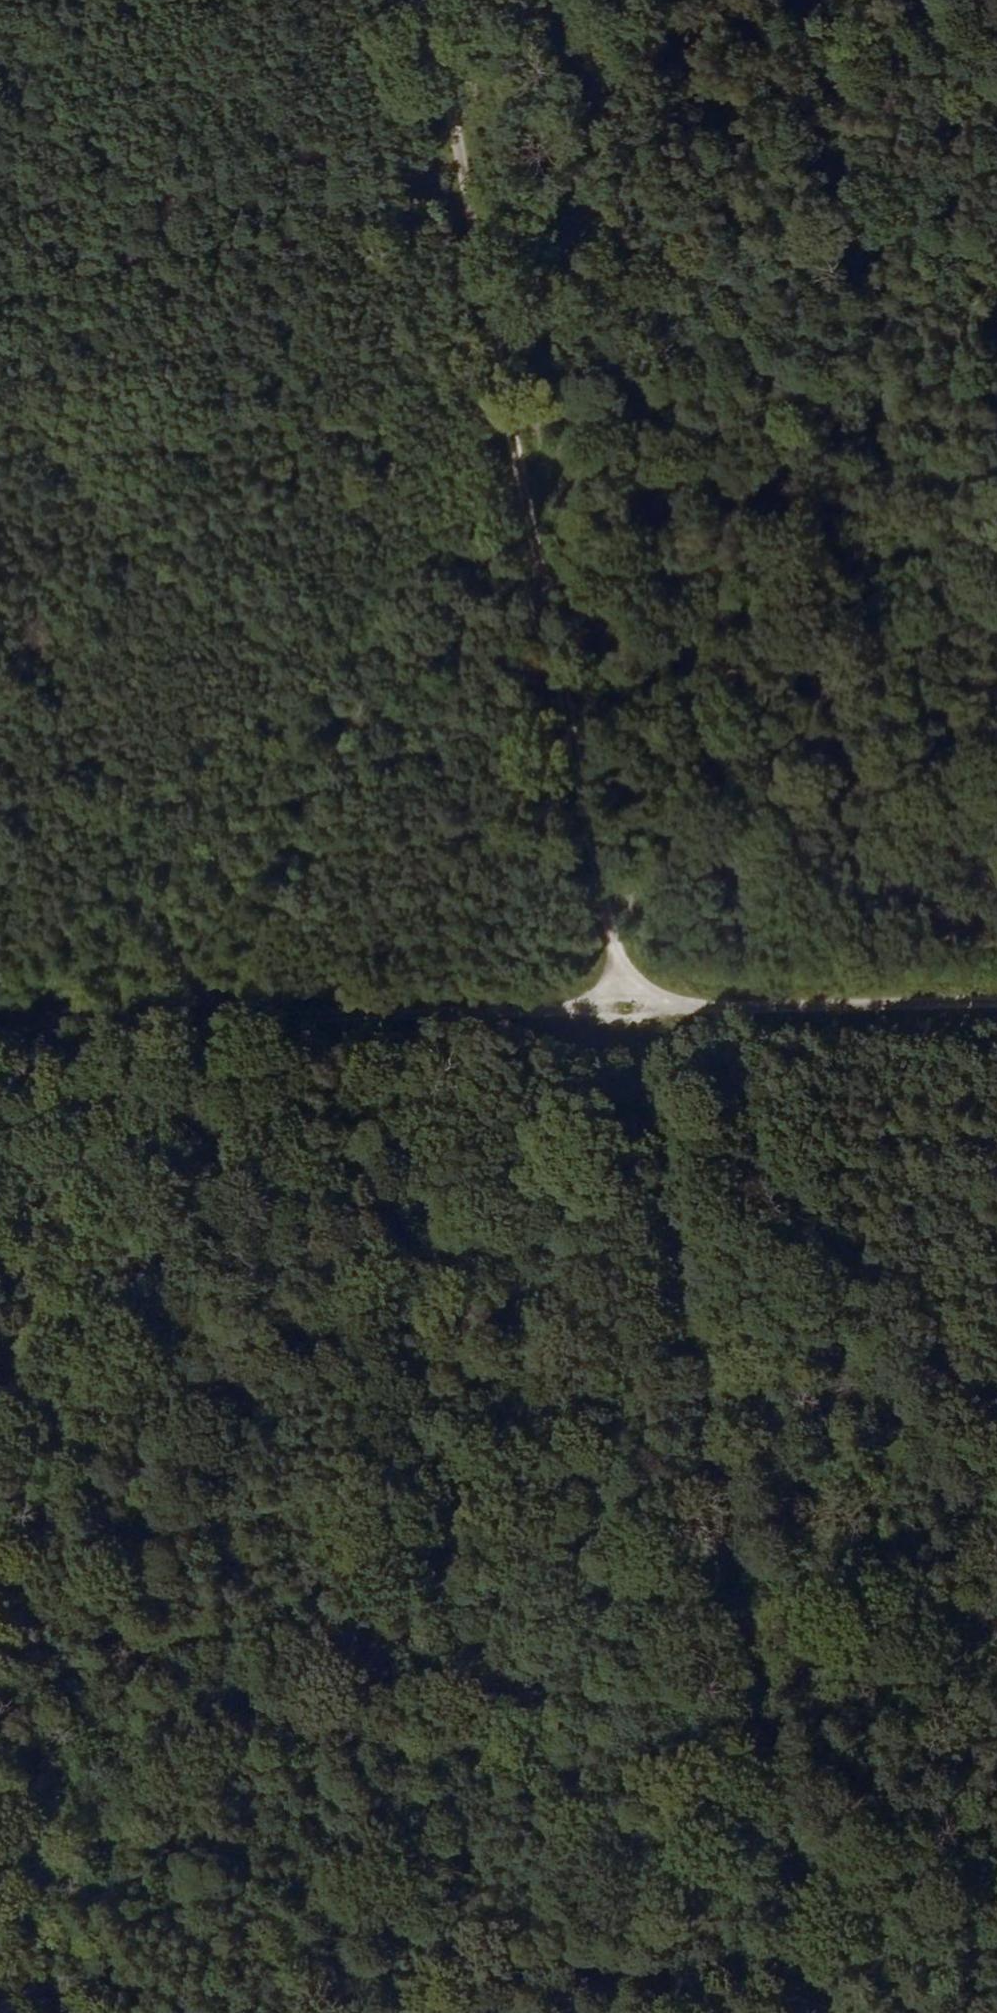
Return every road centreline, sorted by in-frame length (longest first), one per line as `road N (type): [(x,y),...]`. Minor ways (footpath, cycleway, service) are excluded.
road 1 (track): [(436,0),(629,1019)]
road 2 (track): [(629,1019),(838,2012)]
road 3 (track): [(0,1048),(629,1019)]
road 4 (track): [(629,1019),(996,1013)]

